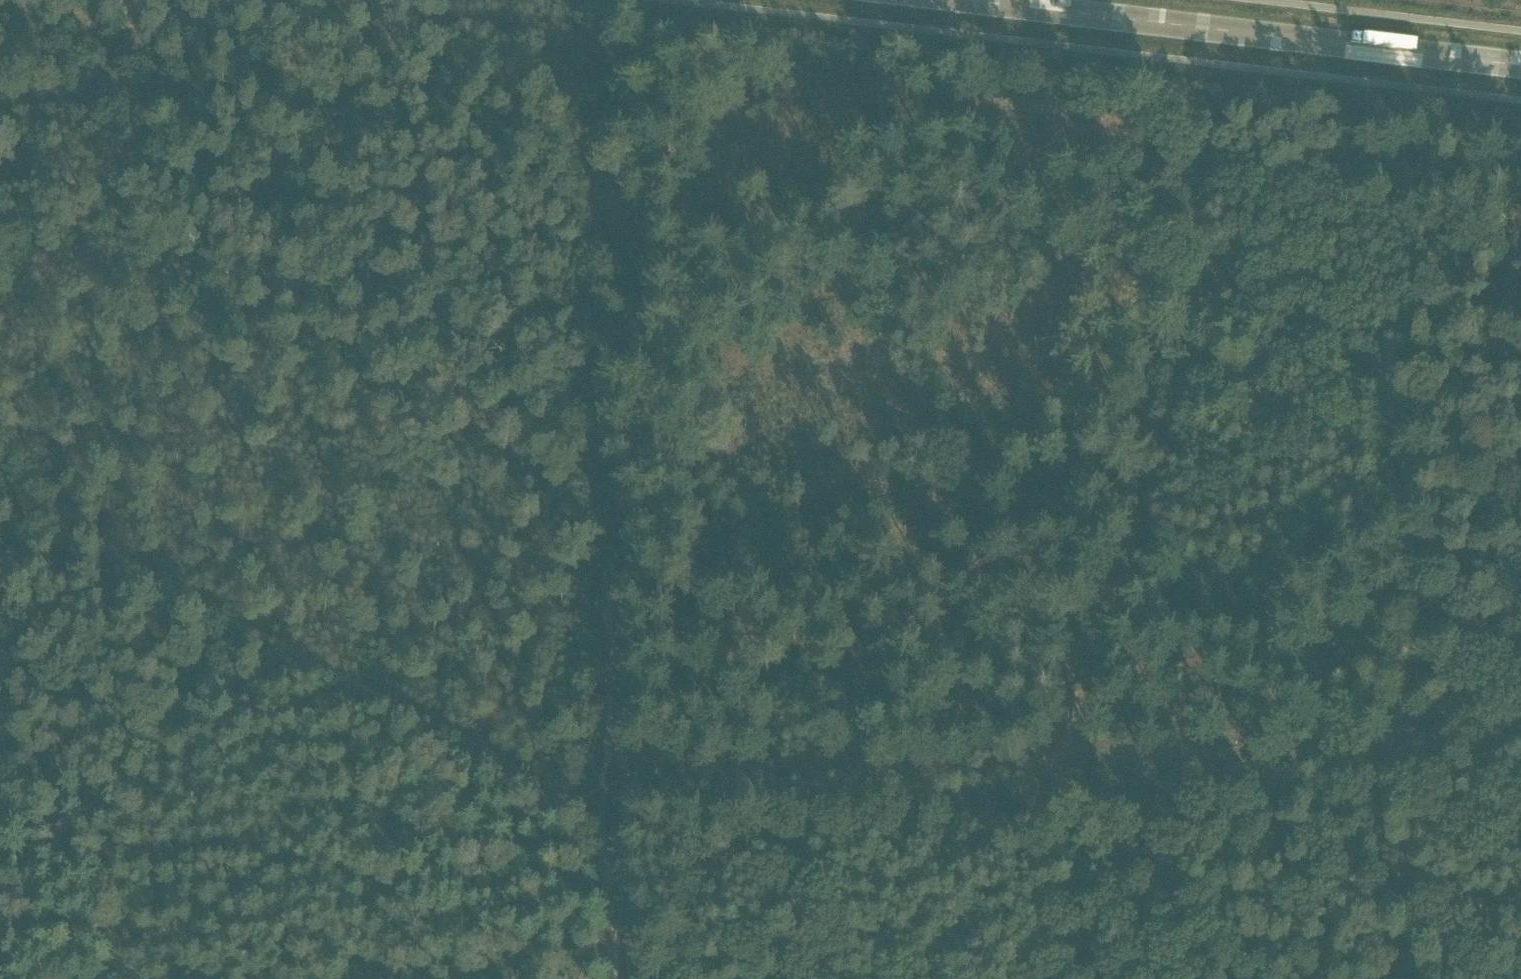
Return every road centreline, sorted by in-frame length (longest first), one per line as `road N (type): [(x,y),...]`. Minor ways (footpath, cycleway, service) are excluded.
road 1 (track): [(604,801),(1047,787),(1252,794),(1417,759),(1520,723)]
road 2 (track): [(604,801),(0,494)]
road 3 (track): [(581,0),(609,664)]
road 4 (primary): [(1520,69),(913,0)]
road 5 (track): [(1047,787),(1156,444)]
road 6 (track): [(604,801),(611,978)]
road 7 (track): [(609,664),(604,801)]

